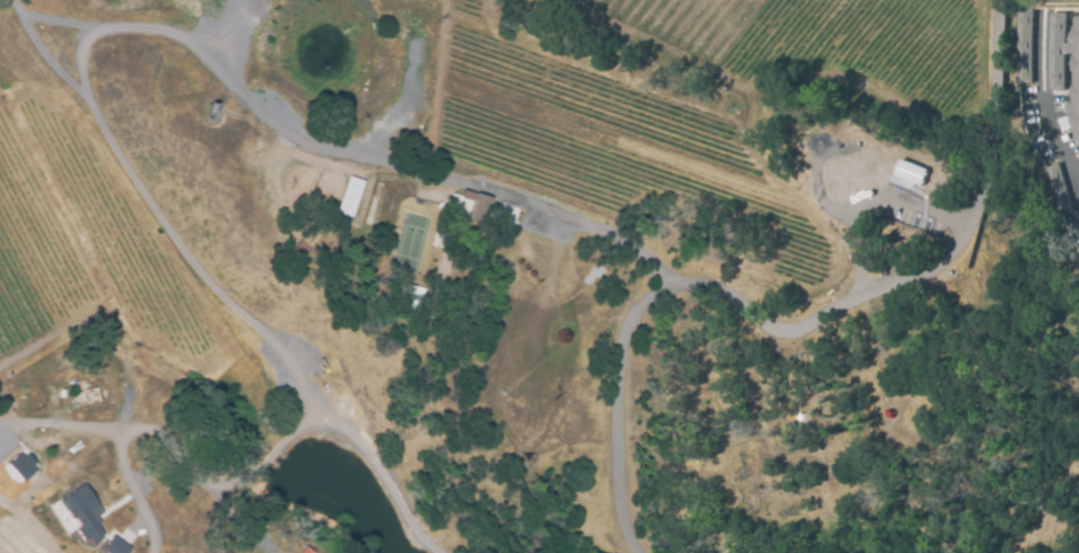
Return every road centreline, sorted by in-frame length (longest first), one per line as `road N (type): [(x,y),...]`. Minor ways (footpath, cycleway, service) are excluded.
road 1 (residential): [(0,443),(84,552)]

